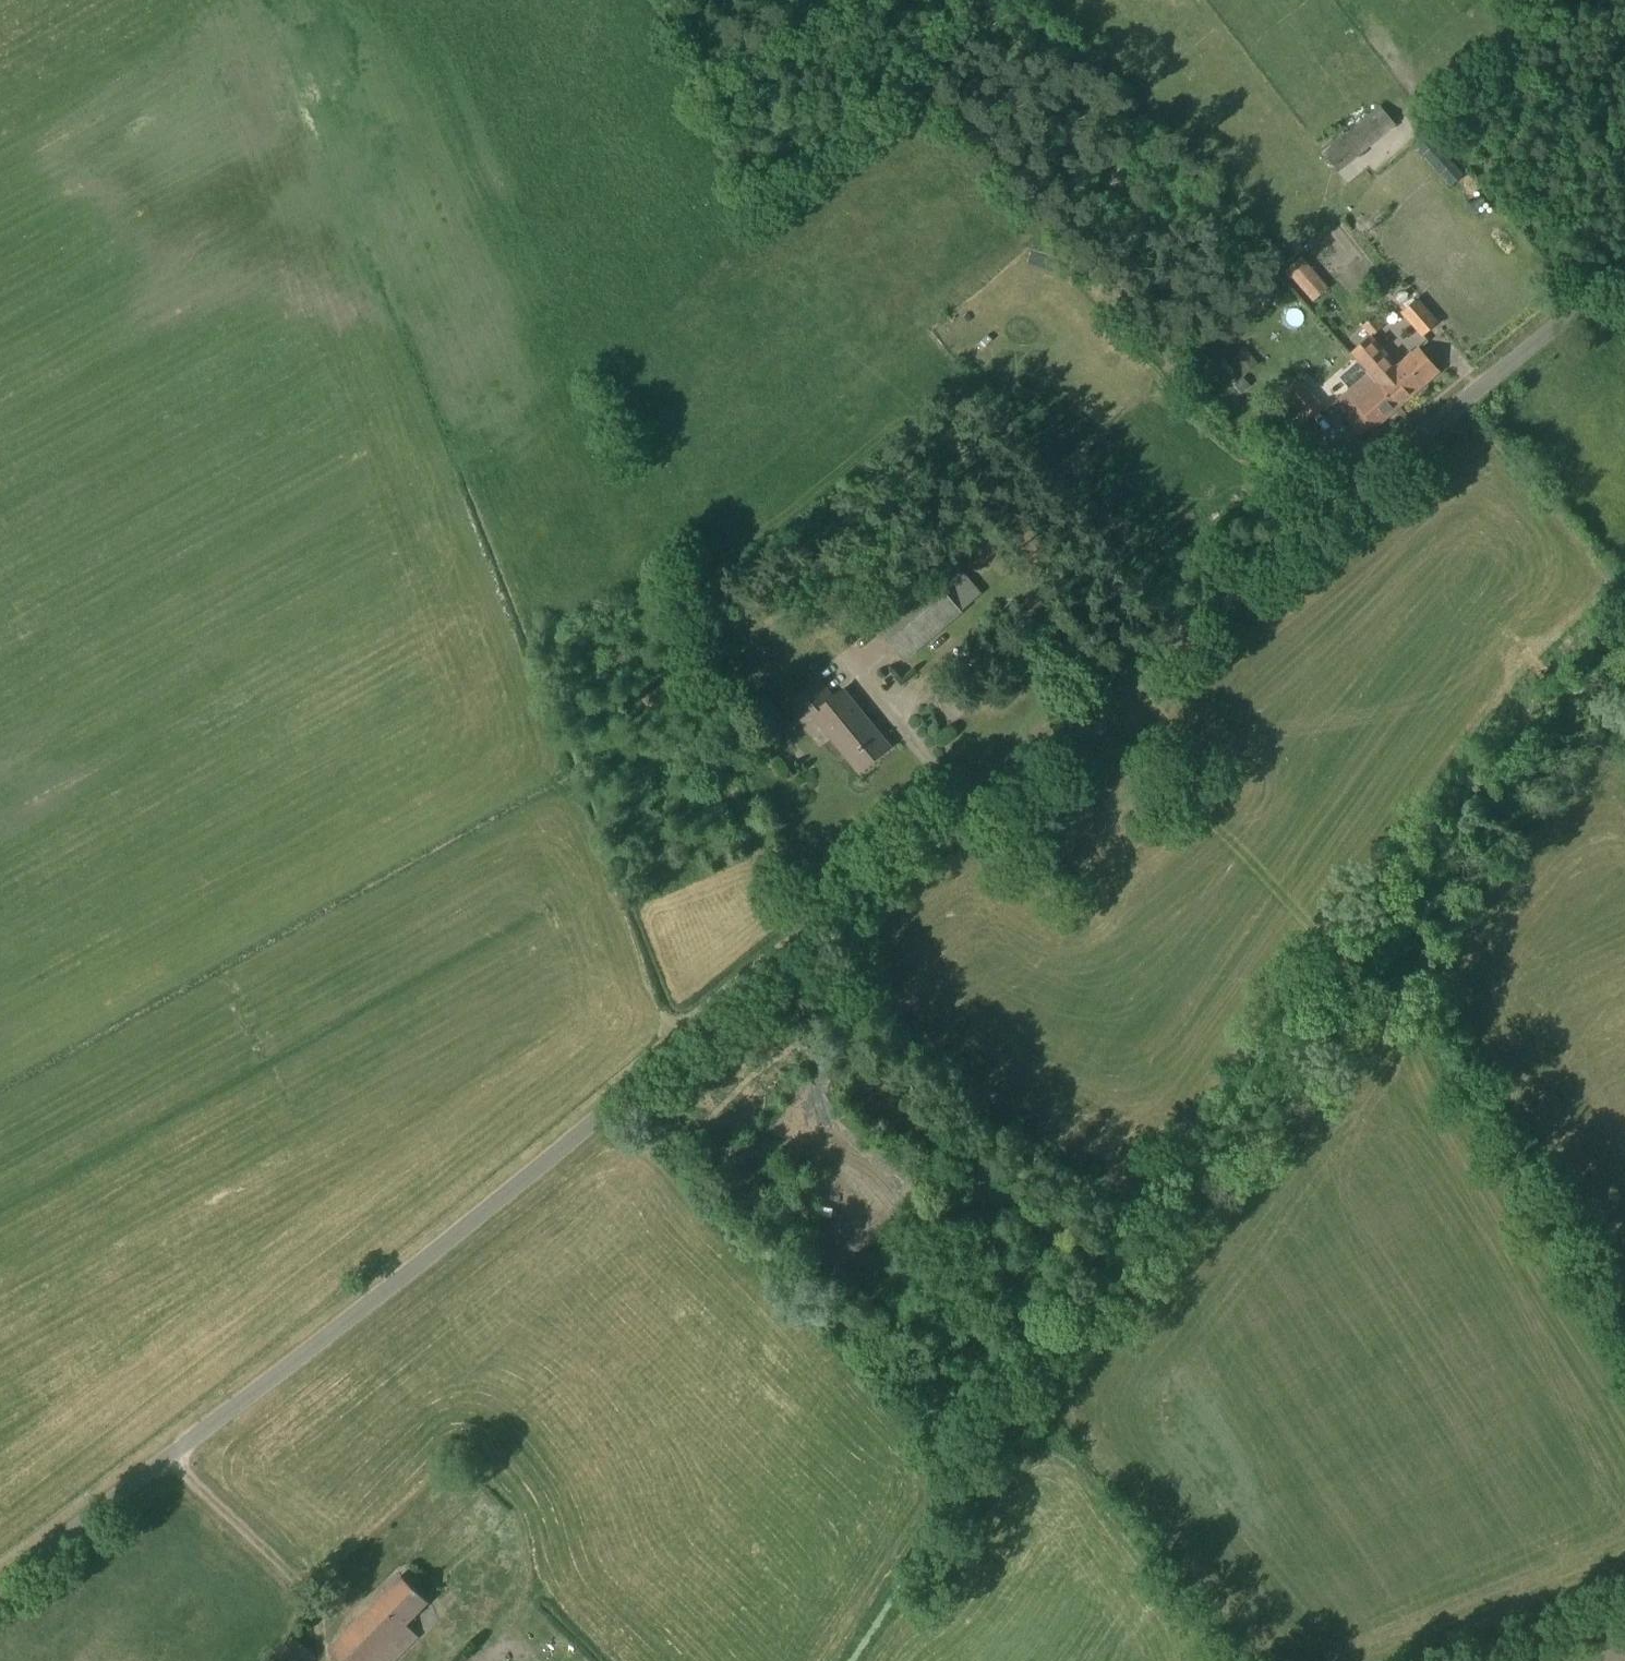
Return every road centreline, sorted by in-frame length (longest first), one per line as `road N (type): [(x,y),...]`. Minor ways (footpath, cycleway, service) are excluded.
road 1 (unclassified): [(0,1592),(369,1303),(1624,277)]

